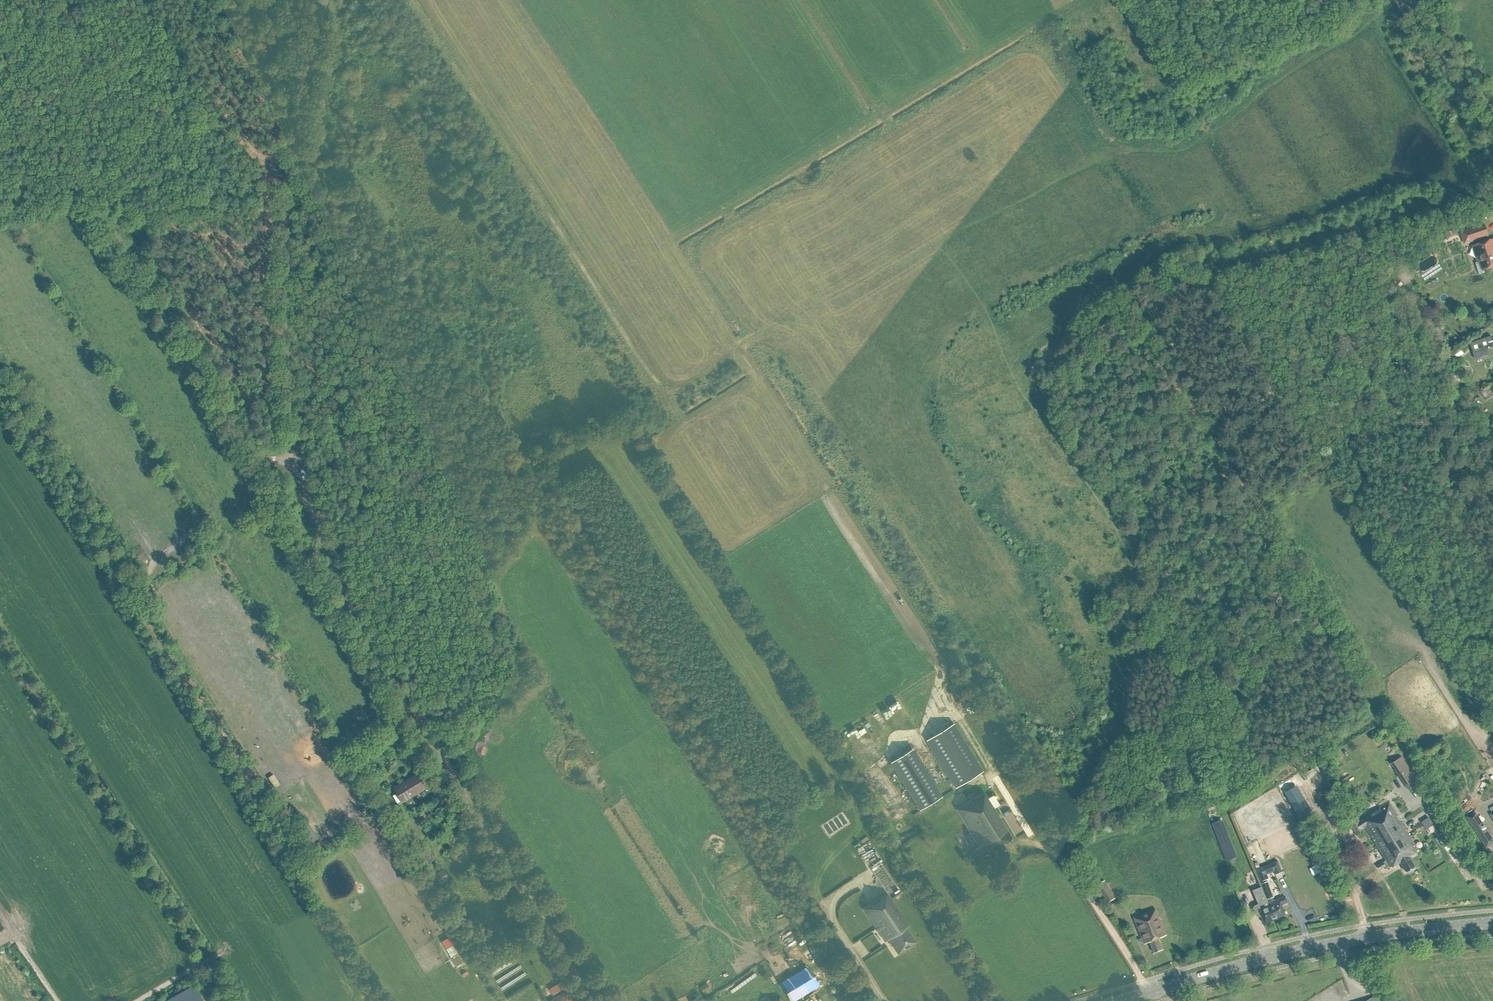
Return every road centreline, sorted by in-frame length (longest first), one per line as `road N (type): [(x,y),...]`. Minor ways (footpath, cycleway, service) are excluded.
road 1 (tertiary): [(589,1000),(352,607),(298,457)]
road 2 (unclassified): [(298,457),(262,458),(242,442),(0,58)]
road 3 (tertiary): [(298,457),(285,359),(283,244),(300,97),(325,0)]
road 4 (track): [(655,382),(412,0)]
road 5 (primary): [(1118,1000),(1334,943),(1492,922)]
road 6 (track): [(1157,1000),(1066,859),(1021,837),(991,786)]
road 7 (tertiary): [(1492,140),(1404,0)]

